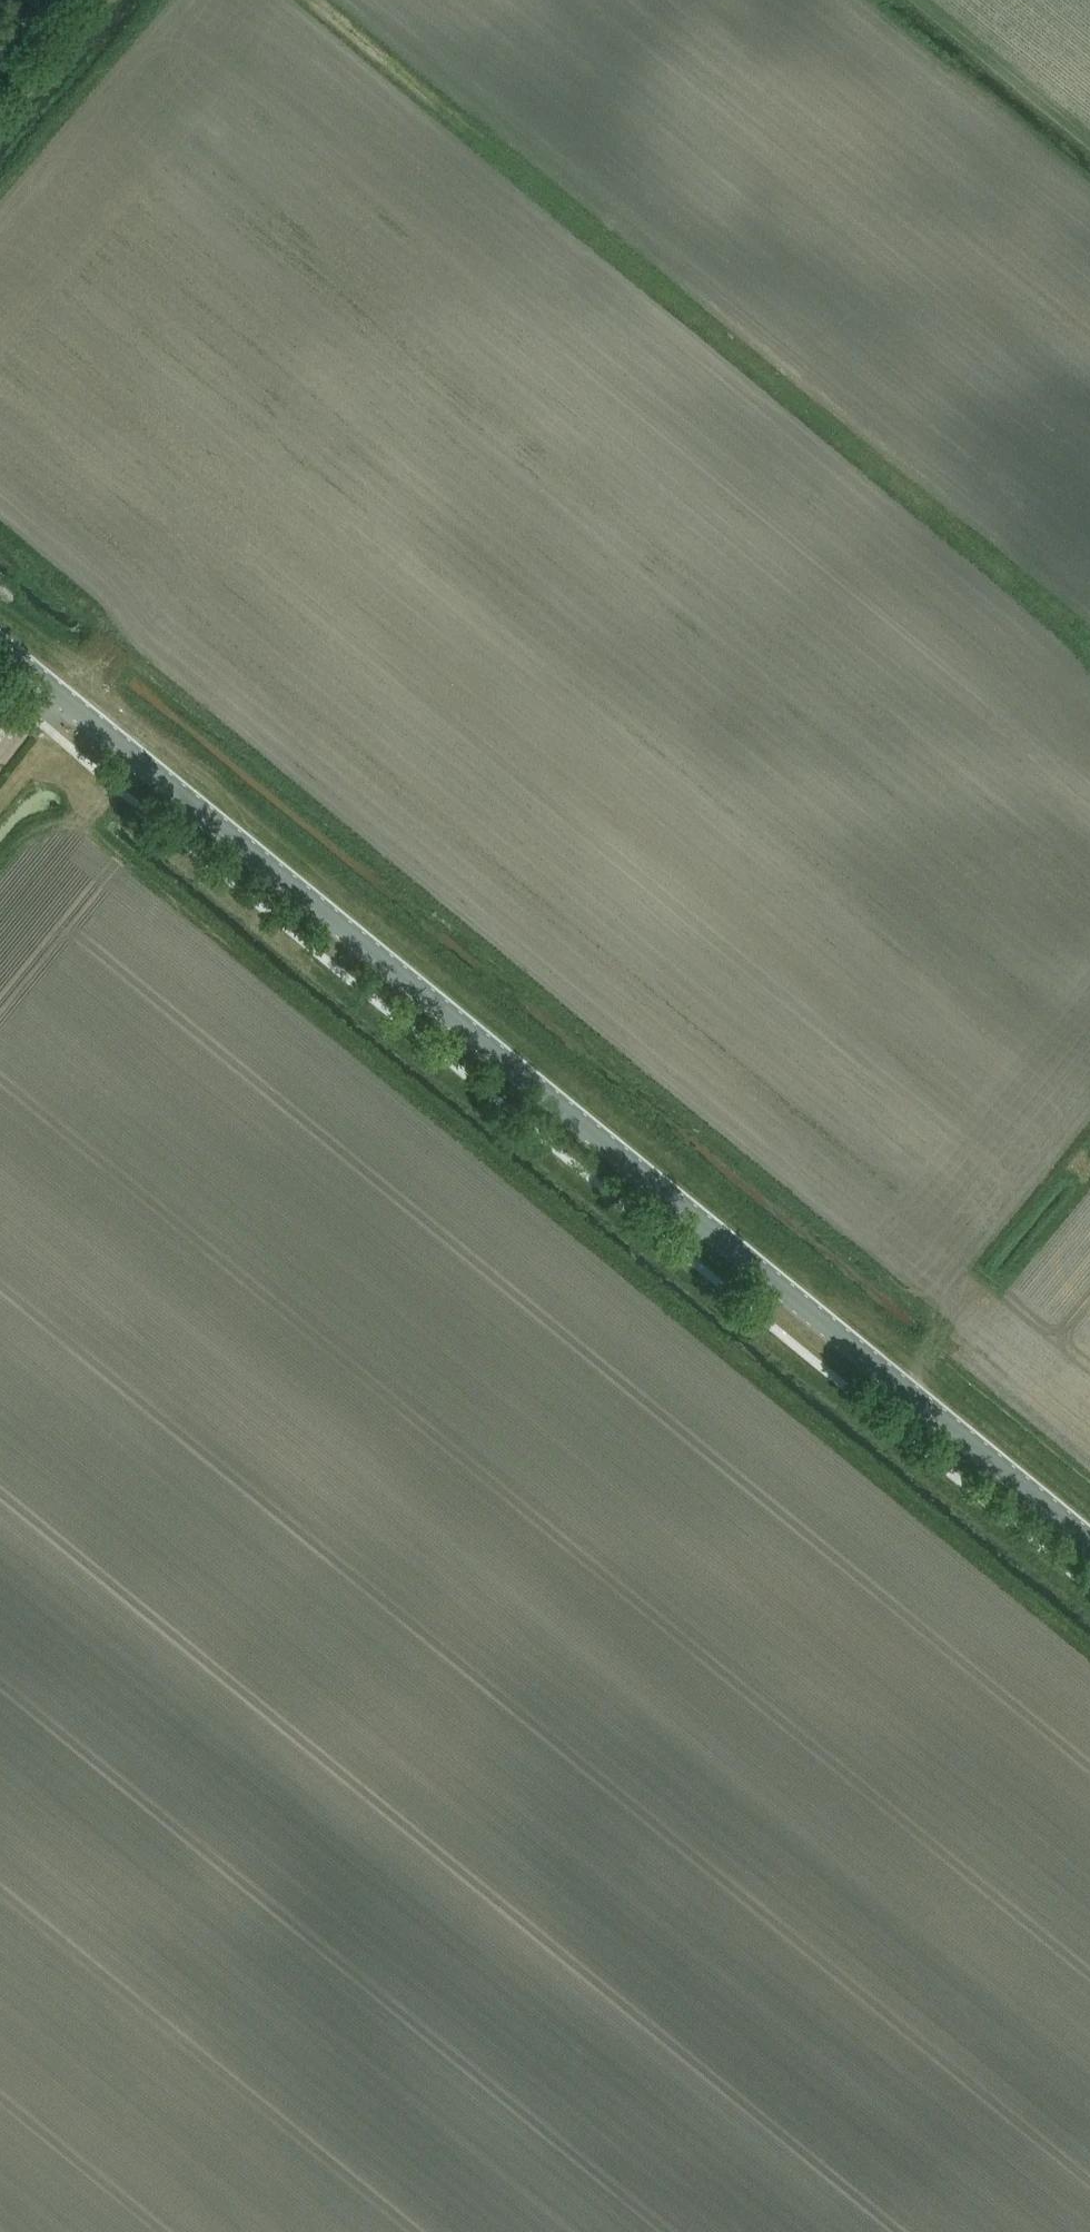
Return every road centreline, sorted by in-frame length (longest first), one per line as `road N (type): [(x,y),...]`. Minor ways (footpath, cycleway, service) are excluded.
road 1 (tertiary): [(1089,1549),(0,646)]

